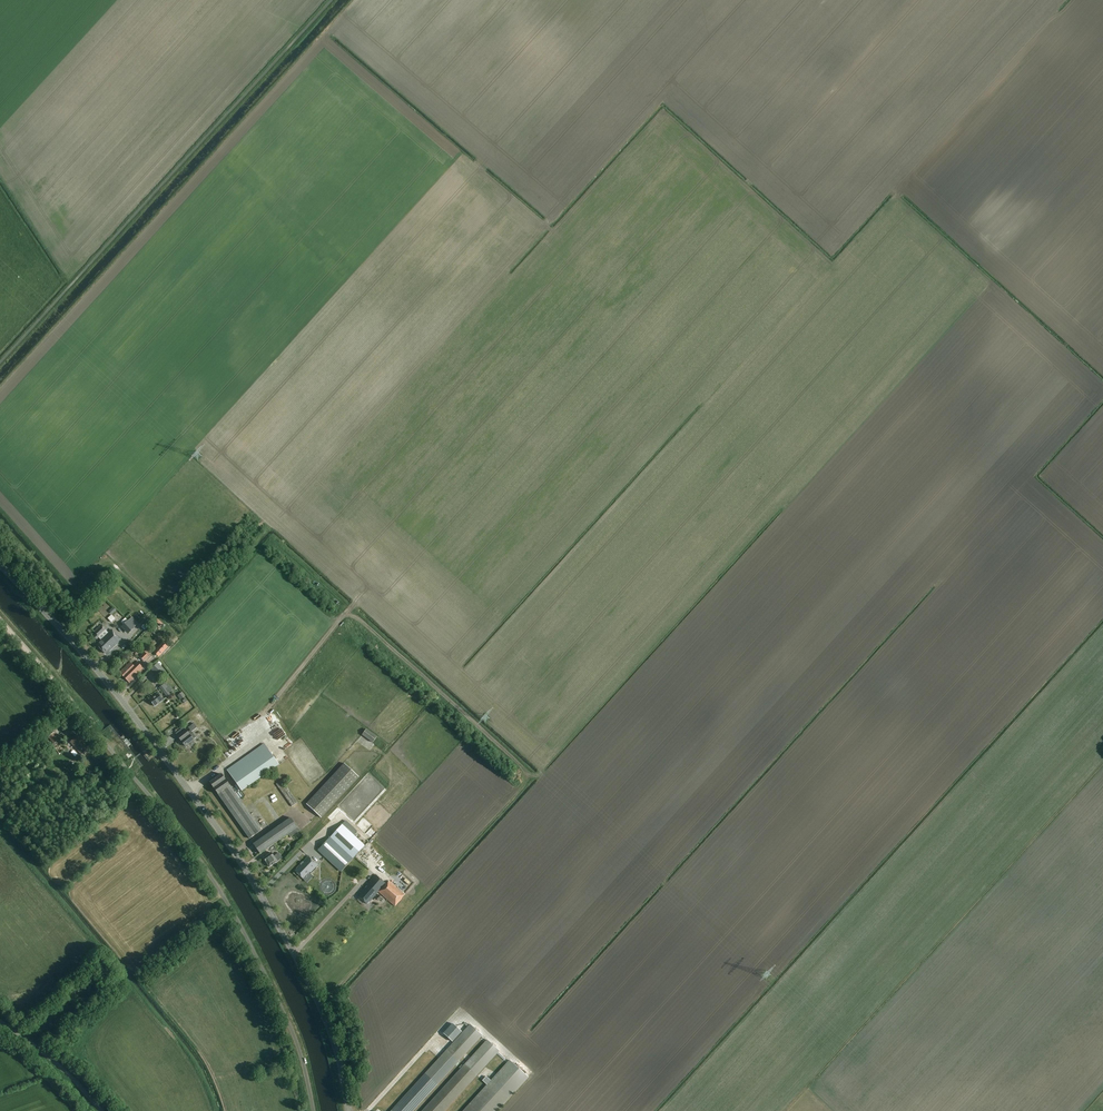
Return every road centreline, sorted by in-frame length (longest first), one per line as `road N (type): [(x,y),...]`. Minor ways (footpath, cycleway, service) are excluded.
road 1 (tertiary): [(350,1110),(324,1012),(239,857),(114,688),(0,563)]
road 2 (track): [(0,388),(353,0)]
road 3 (unclassified): [(313,1110),(295,1040),(240,924),(168,817),(72,705)]
road 4 (track): [(782,1110),(1102,758)]
road 5 (unclassified): [(101,1110),(43,1052),(0,1022)]

